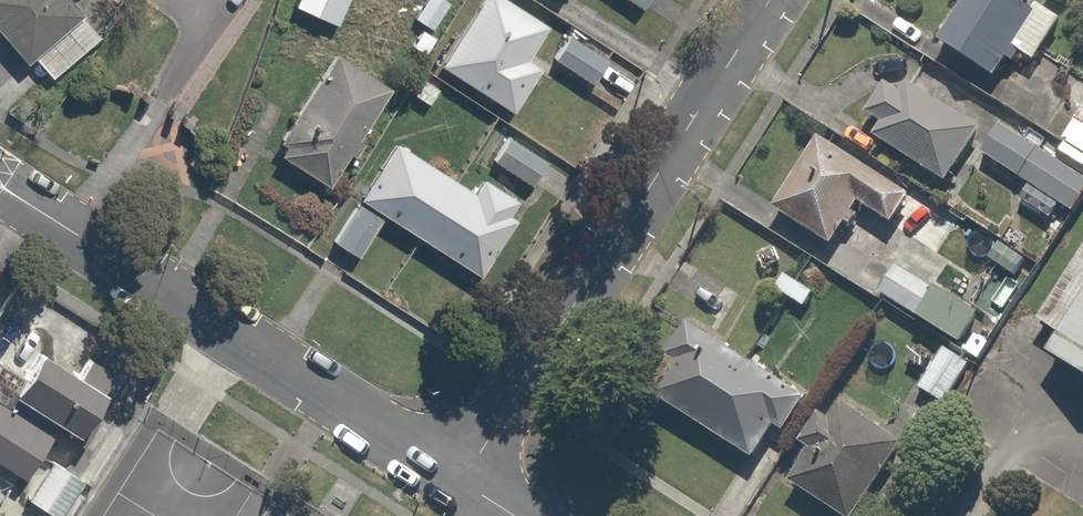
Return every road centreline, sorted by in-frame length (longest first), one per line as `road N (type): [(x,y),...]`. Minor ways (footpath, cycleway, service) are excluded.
road 1 (residential): [(462,481),(771,0)]
road 2 (unclassified): [(462,481),(0,186)]

